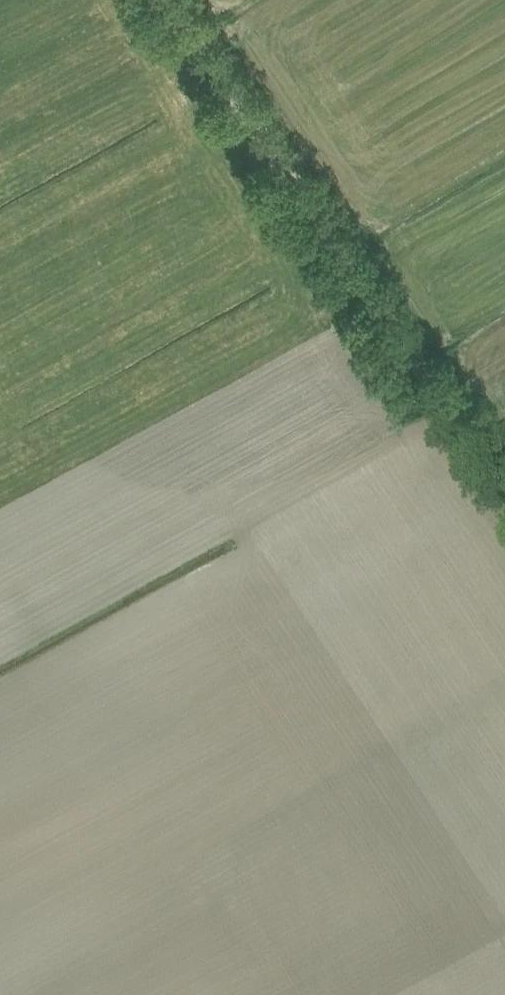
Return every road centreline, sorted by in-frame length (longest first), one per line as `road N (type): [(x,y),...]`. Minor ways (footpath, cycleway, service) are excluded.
road 1 (unclassified): [(174,0),(504,491)]

